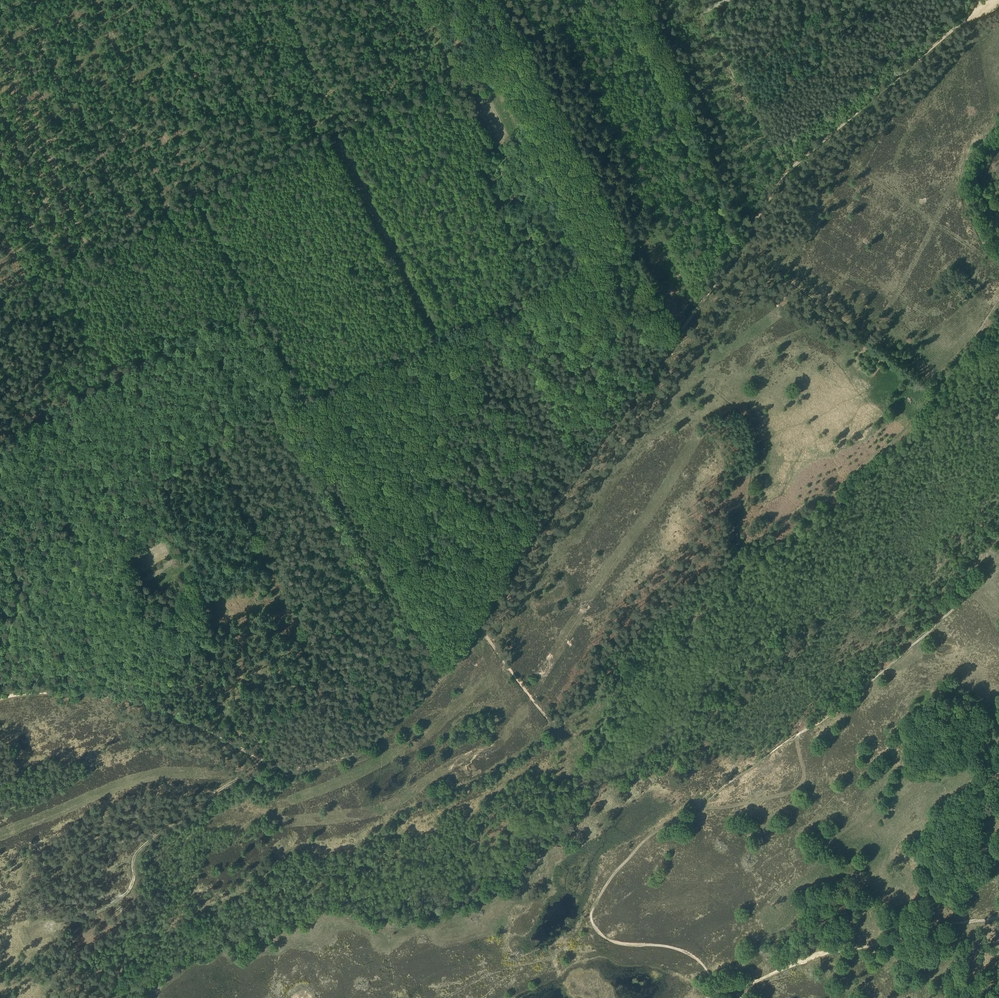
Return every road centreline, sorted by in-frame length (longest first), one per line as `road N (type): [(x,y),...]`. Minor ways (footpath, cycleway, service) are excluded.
road 1 (track): [(0,696),(94,690),(180,712),(284,767),(365,743),(449,666),(786,172),(990,0)]
road 2 (track): [(0,297),(591,0)]
road 3 (track): [(478,621),(552,722),(583,694),(597,662),(659,608),(831,491),(891,443),(935,390)]
road 4 (track): [(998,304),(935,390),(738,244)]
road 5 (track): [(732,988),(825,951),(998,919)]
road 6 (track): [(269,761),(136,861),(141,915),(116,936)]
road 7 (track): [(327,135),(432,331)]
road 8 (track): [(998,122),(962,174),(963,199),(998,262)]

